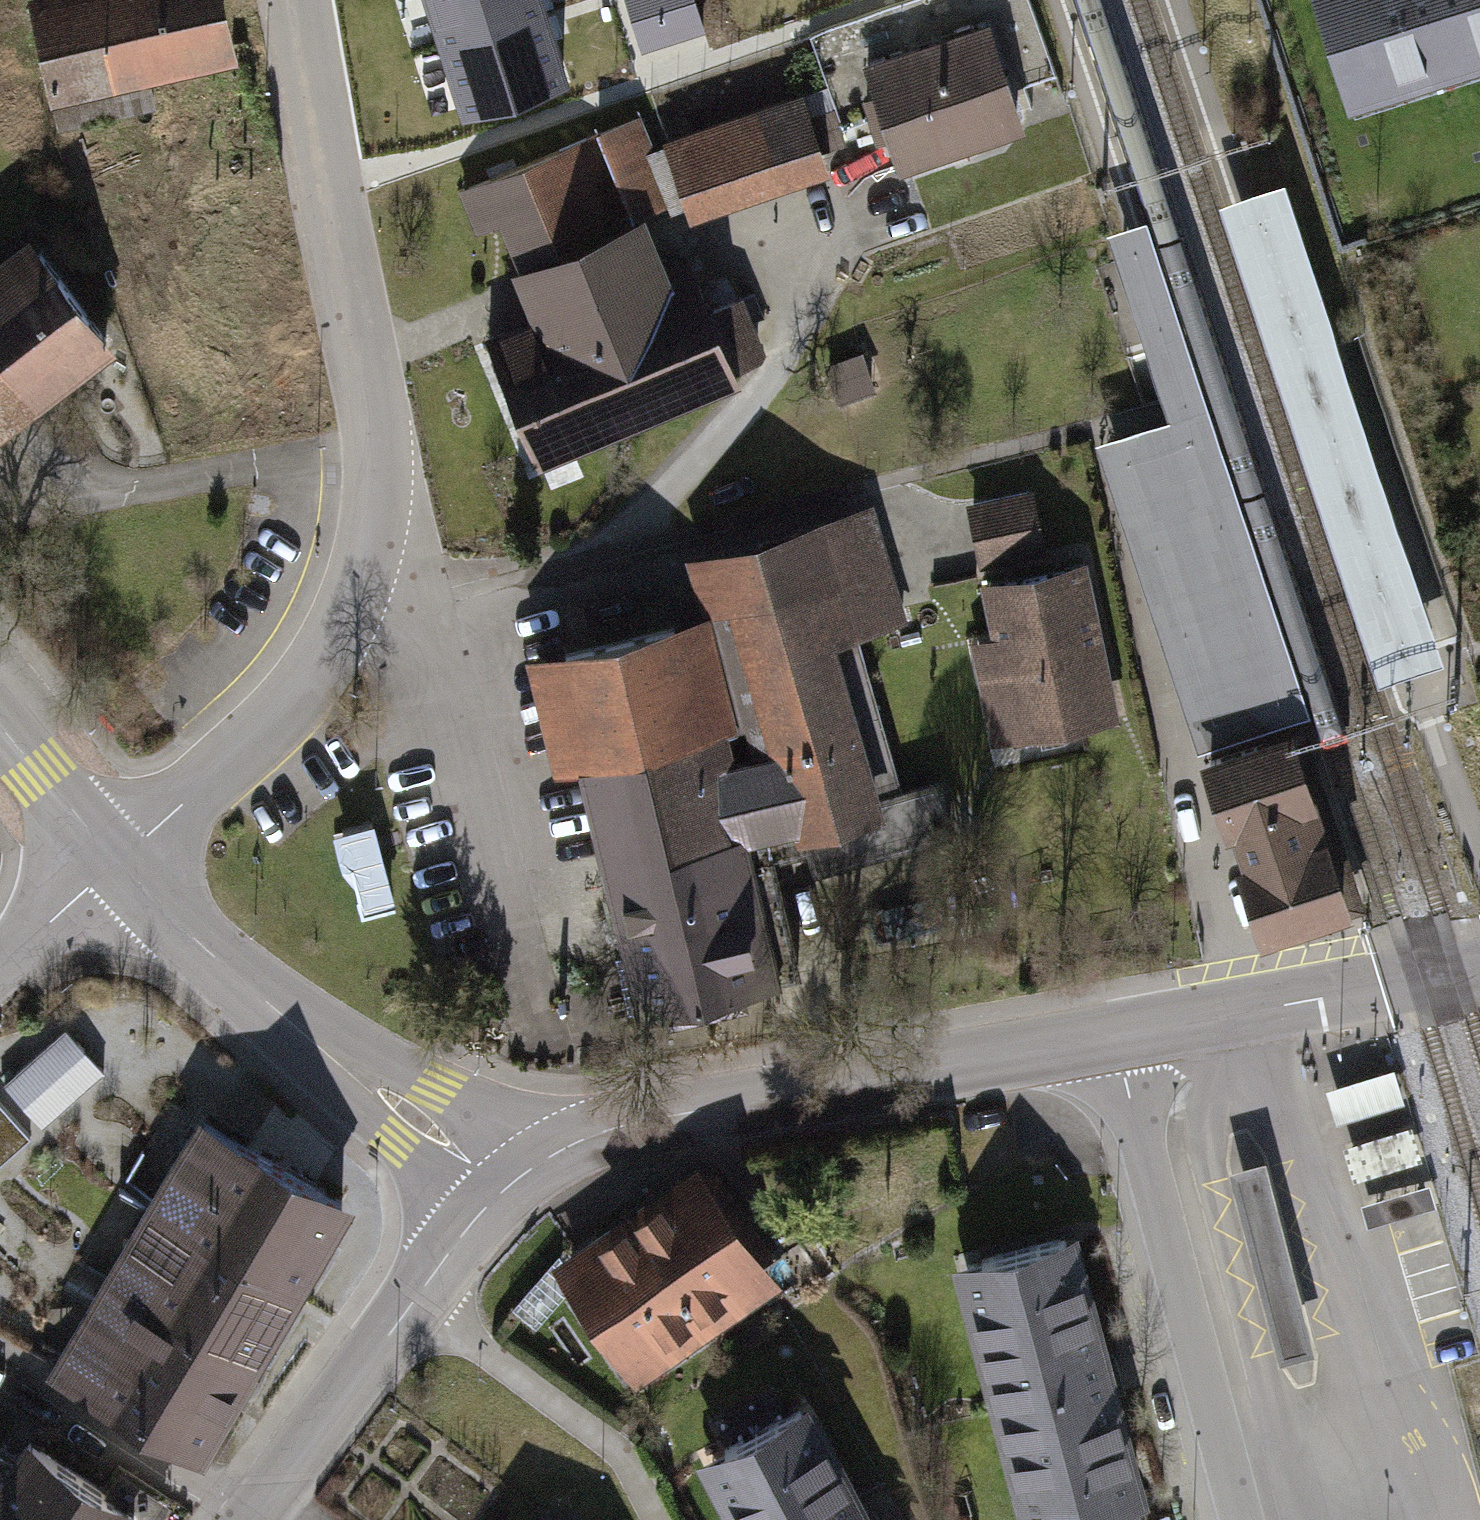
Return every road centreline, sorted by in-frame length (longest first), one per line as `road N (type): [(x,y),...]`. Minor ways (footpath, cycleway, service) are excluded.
road 1 (tertiary): [(1116,1036),(647,1123),(573,1146),(505,1190)]
road 2 (residential): [(294,0),(309,129),(369,382),(377,490),(361,582)]
road 3 (residential): [(435,638),(561,597),(604,566),(818,323)]
road 4 (tertiary): [(505,1190),(243,986),(118,862)]
road 5 (residential): [(1116,1036),(1240,1519)]
road 6 (residential): [(361,582),(329,656),(286,713),(118,862)]
road 7 (tertiary): [(1479,972),(1116,1036)]
road 8 (residential): [(654,1519),(617,1452),(414,1300)]
road 9 (residential): [(435,638),(522,937)]
road 10 (tertiary): [(414,1300),(256,1519)]
road 11 (tertiary): [(118,862),(0,728)]
road 12 (residential): [(118,862),(0,974)]
road 13 (tertiary): [(505,1190),(414,1300)]

